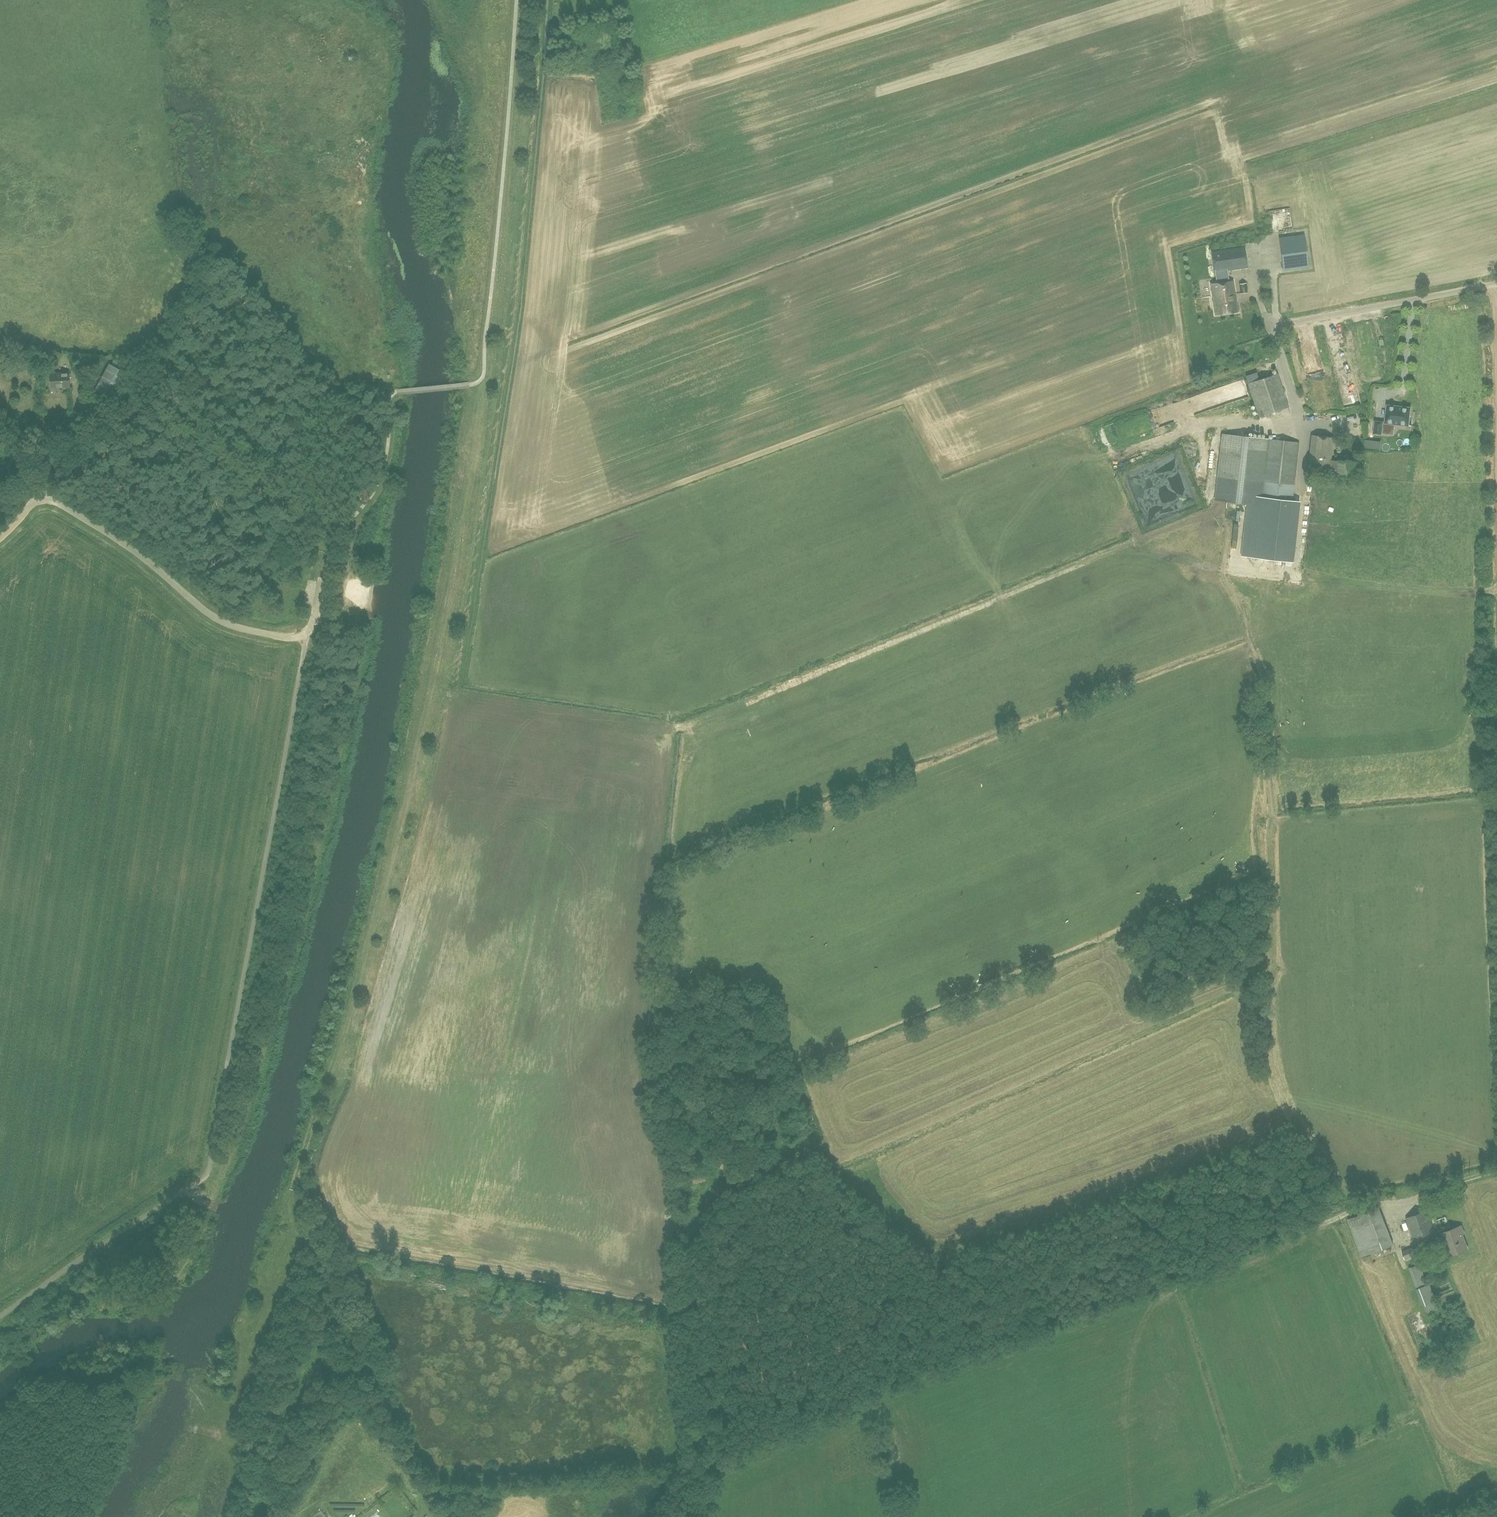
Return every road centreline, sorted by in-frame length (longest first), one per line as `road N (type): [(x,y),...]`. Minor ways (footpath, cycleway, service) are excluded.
road 1 (unclassified): [(307,633),(285,638),(221,621),(140,555),(49,500),(35,502),(0,538)]
road 2 (track): [(678,1303),(688,1238),(712,1191),(758,1161),(829,1138)]
road 3 (unclassified): [(1276,326),(1496,285)]
road 4 (track): [(686,1311),(704,1403),(702,1516)]
road 5 (track): [(1492,286),(1496,430)]

